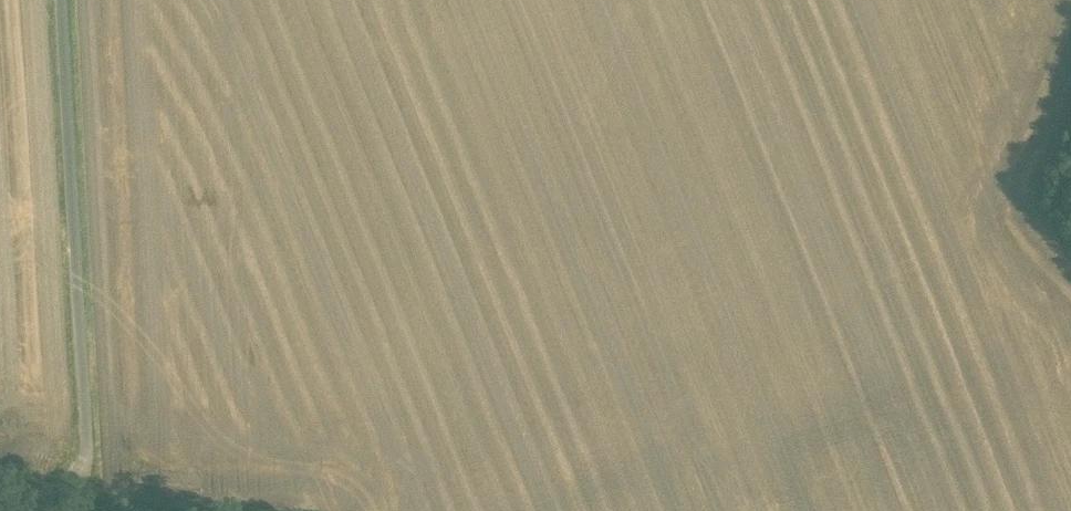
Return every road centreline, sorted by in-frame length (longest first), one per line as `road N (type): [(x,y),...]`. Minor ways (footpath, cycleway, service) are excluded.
road 1 (track): [(61,0),(86,436),(79,476),(49,492),(0,488)]

